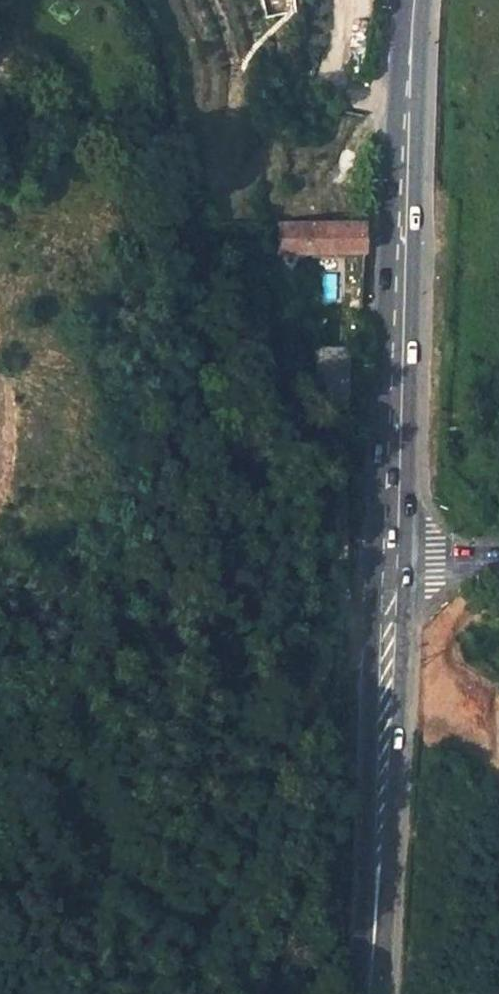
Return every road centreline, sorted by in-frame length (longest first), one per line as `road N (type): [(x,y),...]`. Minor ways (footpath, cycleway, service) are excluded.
road 1 (track): [(390,646),(338,576),(200,245),(136,0)]
road 2 (primary): [(396,565),(414,0)]
road 3 (primary): [(366,993),(396,565)]

